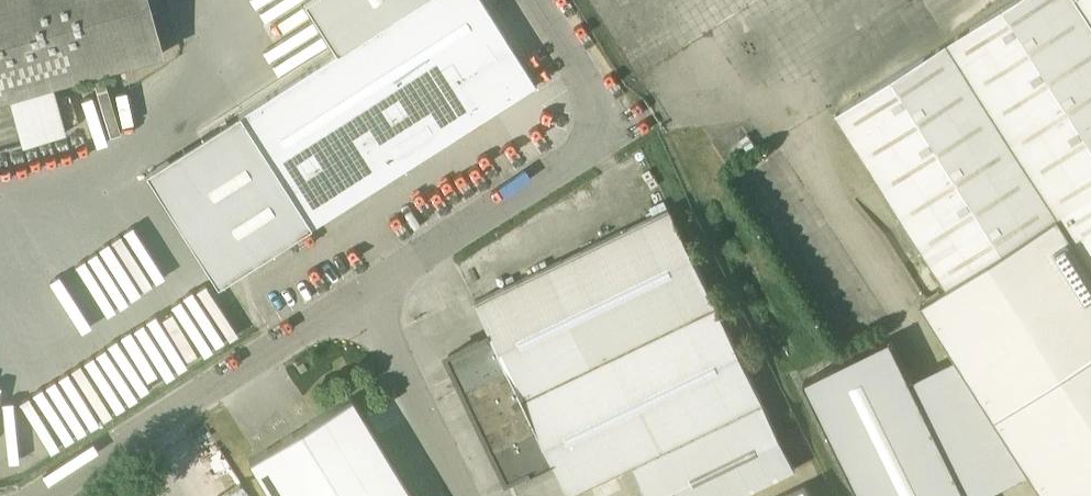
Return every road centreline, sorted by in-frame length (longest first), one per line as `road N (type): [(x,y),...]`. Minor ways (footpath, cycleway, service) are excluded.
road 1 (unclassified): [(346,296),(590,155),(600,129),(594,84),(539,0)]
road 2 (unclassified): [(45,495),(346,296)]
road 3 (unclassified): [(456,495),(346,296)]

